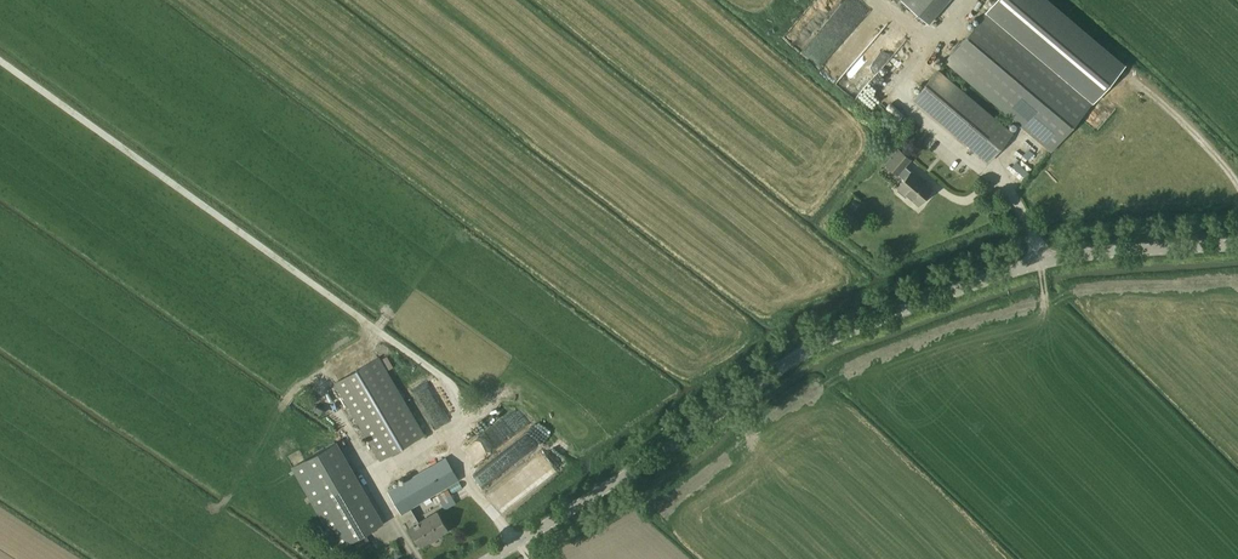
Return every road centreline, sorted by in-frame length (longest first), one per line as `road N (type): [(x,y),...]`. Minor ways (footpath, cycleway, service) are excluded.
road 1 (unclassified): [(490,558),(838,336),(1046,262),(1237,245)]
road 2 (track): [(469,425),(459,390),(0,60)]
road 3 (track): [(905,102),(905,84),(927,43),(876,0)]

